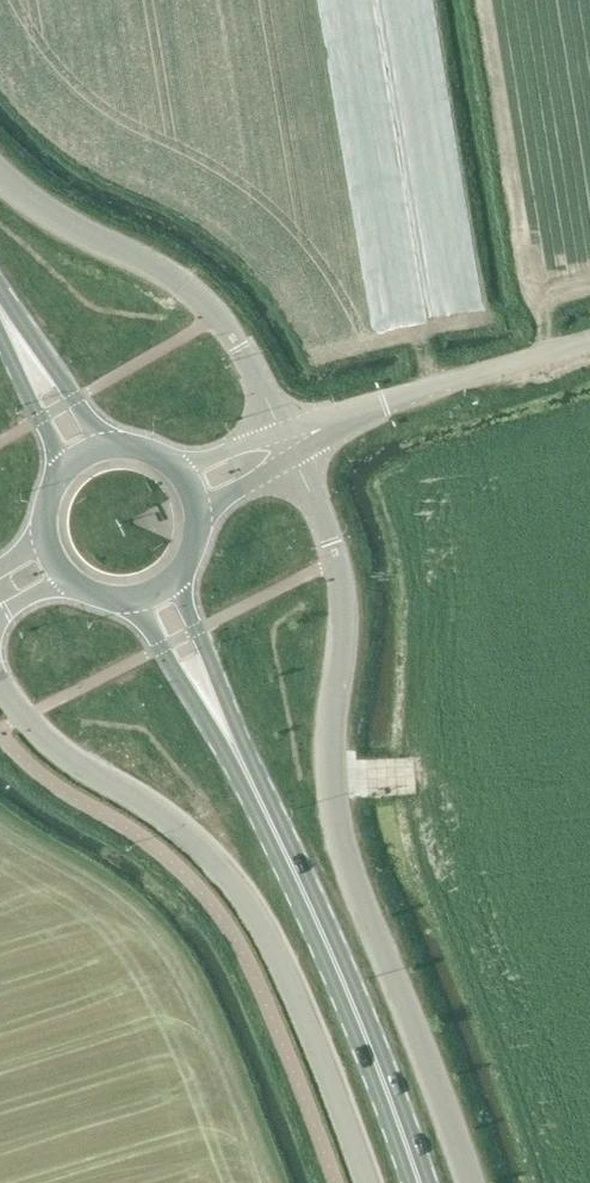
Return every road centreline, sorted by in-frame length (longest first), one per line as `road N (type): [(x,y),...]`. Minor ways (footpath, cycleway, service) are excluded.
road 1 (unclassified): [(473,1182),(339,834),(331,737),(344,627),(340,561),(288,443)]
road 2 (tertiary): [(0,683),(45,739),(176,824),(246,899),(319,1050),(368,1182)]
road 3 (primary): [(419,1182),(339,968),(252,780)]
road 4 (unclassified): [(0,177),(33,205),(192,292),(241,348),(288,443)]
road 5 (unclassified): [(288,443),(385,402),(589,338)]
road 6 (primary): [(252,780),(175,579)]
road 7 (primary): [(134,600),(252,780)]
road 8 (primary): [(110,446),(0,291)]
road 9 (primary): [(0,332),(65,469)]

